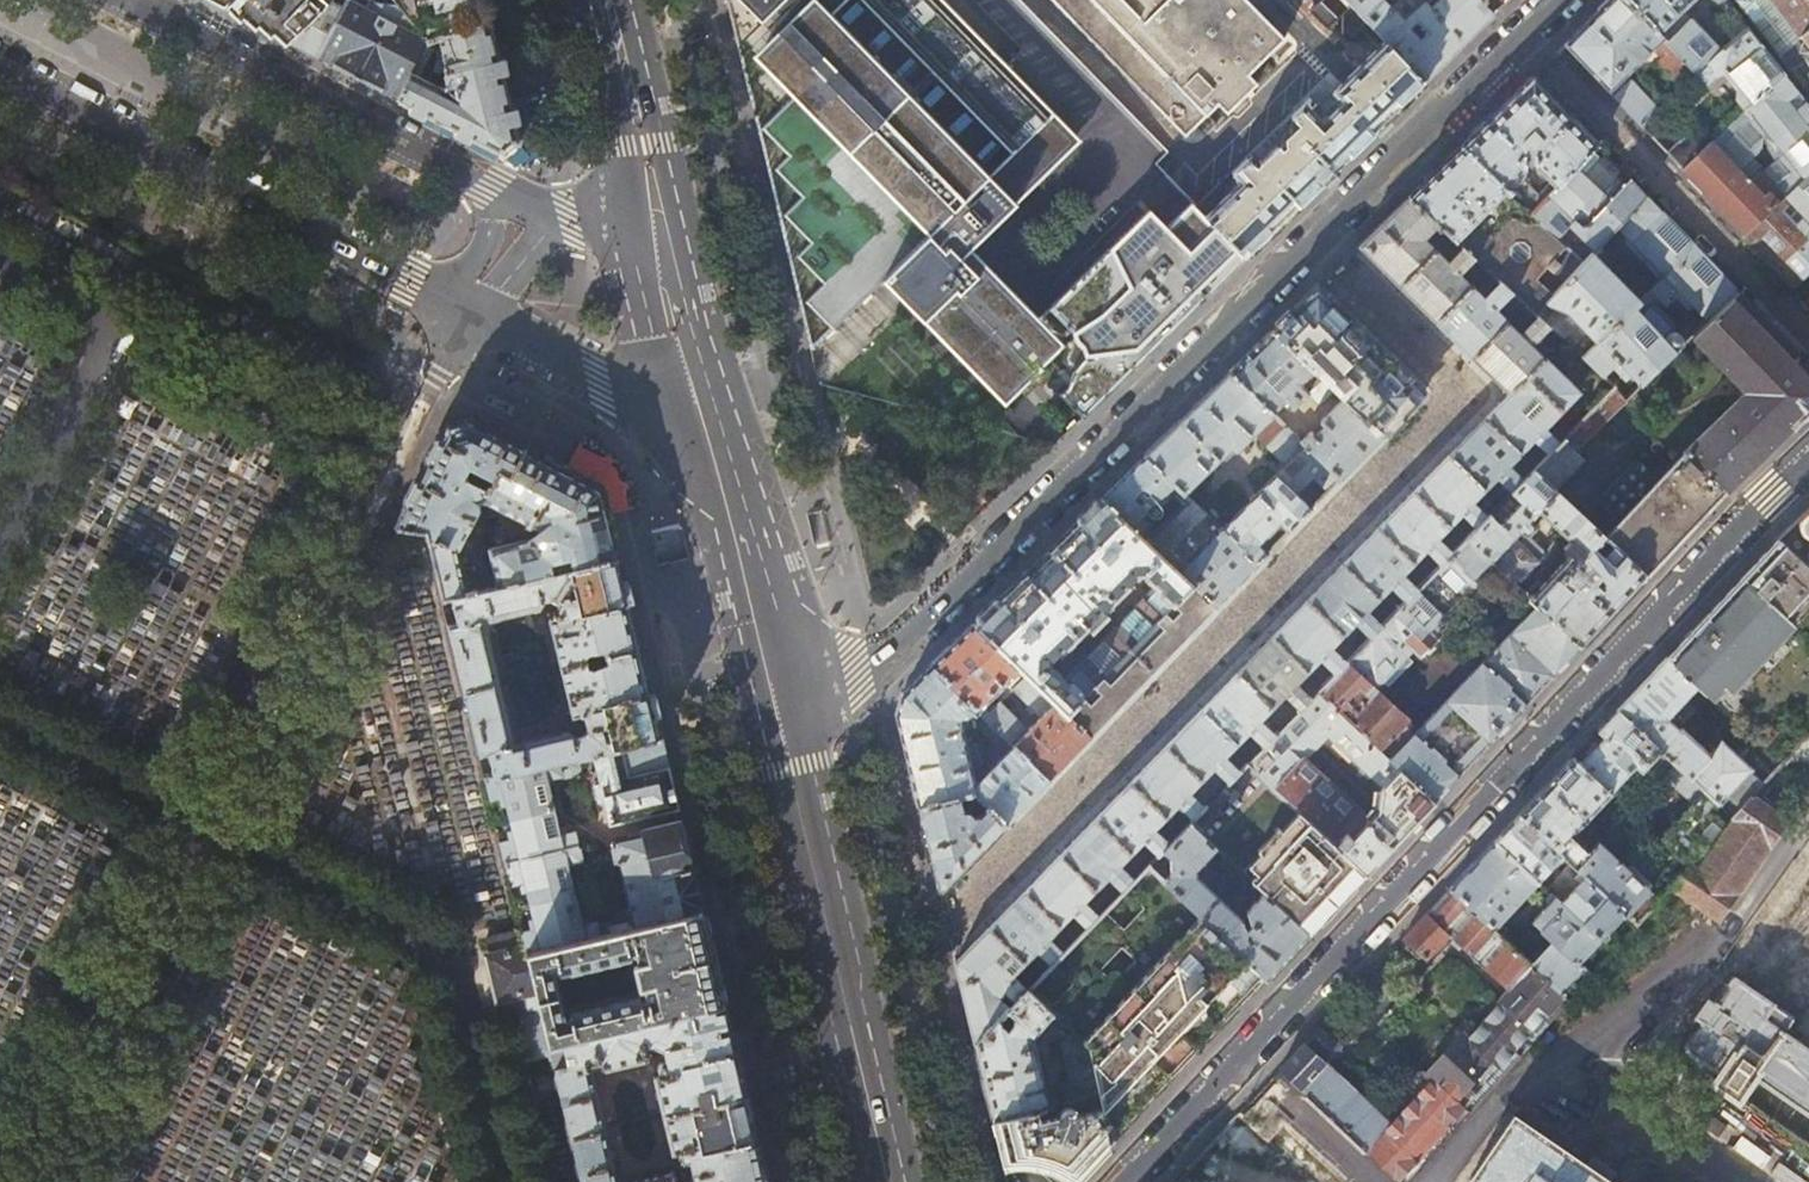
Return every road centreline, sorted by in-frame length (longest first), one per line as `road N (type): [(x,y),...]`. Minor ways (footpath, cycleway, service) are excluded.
road 1 (residential): [(1561,0),(876,666),(780,746)]
road 2 (residential): [(1126,1181),(1808,459)]
road 3 (tertiary): [(0,70),(434,293)]
road 4 (secondary): [(780,746),(884,1181)]
road 5 (tertiary): [(490,185),(131,0)]
road 6 (secondary): [(706,433),(780,746)]
road 7 (secondary): [(608,0),(666,267)]
road 8 (tertiary): [(474,315),(706,433)]
road 9 (secondary): [(666,267),(706,433)]
road 10 (residential): [(434,293),(481,252),(490,233),(490,185)]
road 11 (residential): [(552,215),(474,315)]
road 12 (tertiary): [(666,267),(552,215)]

